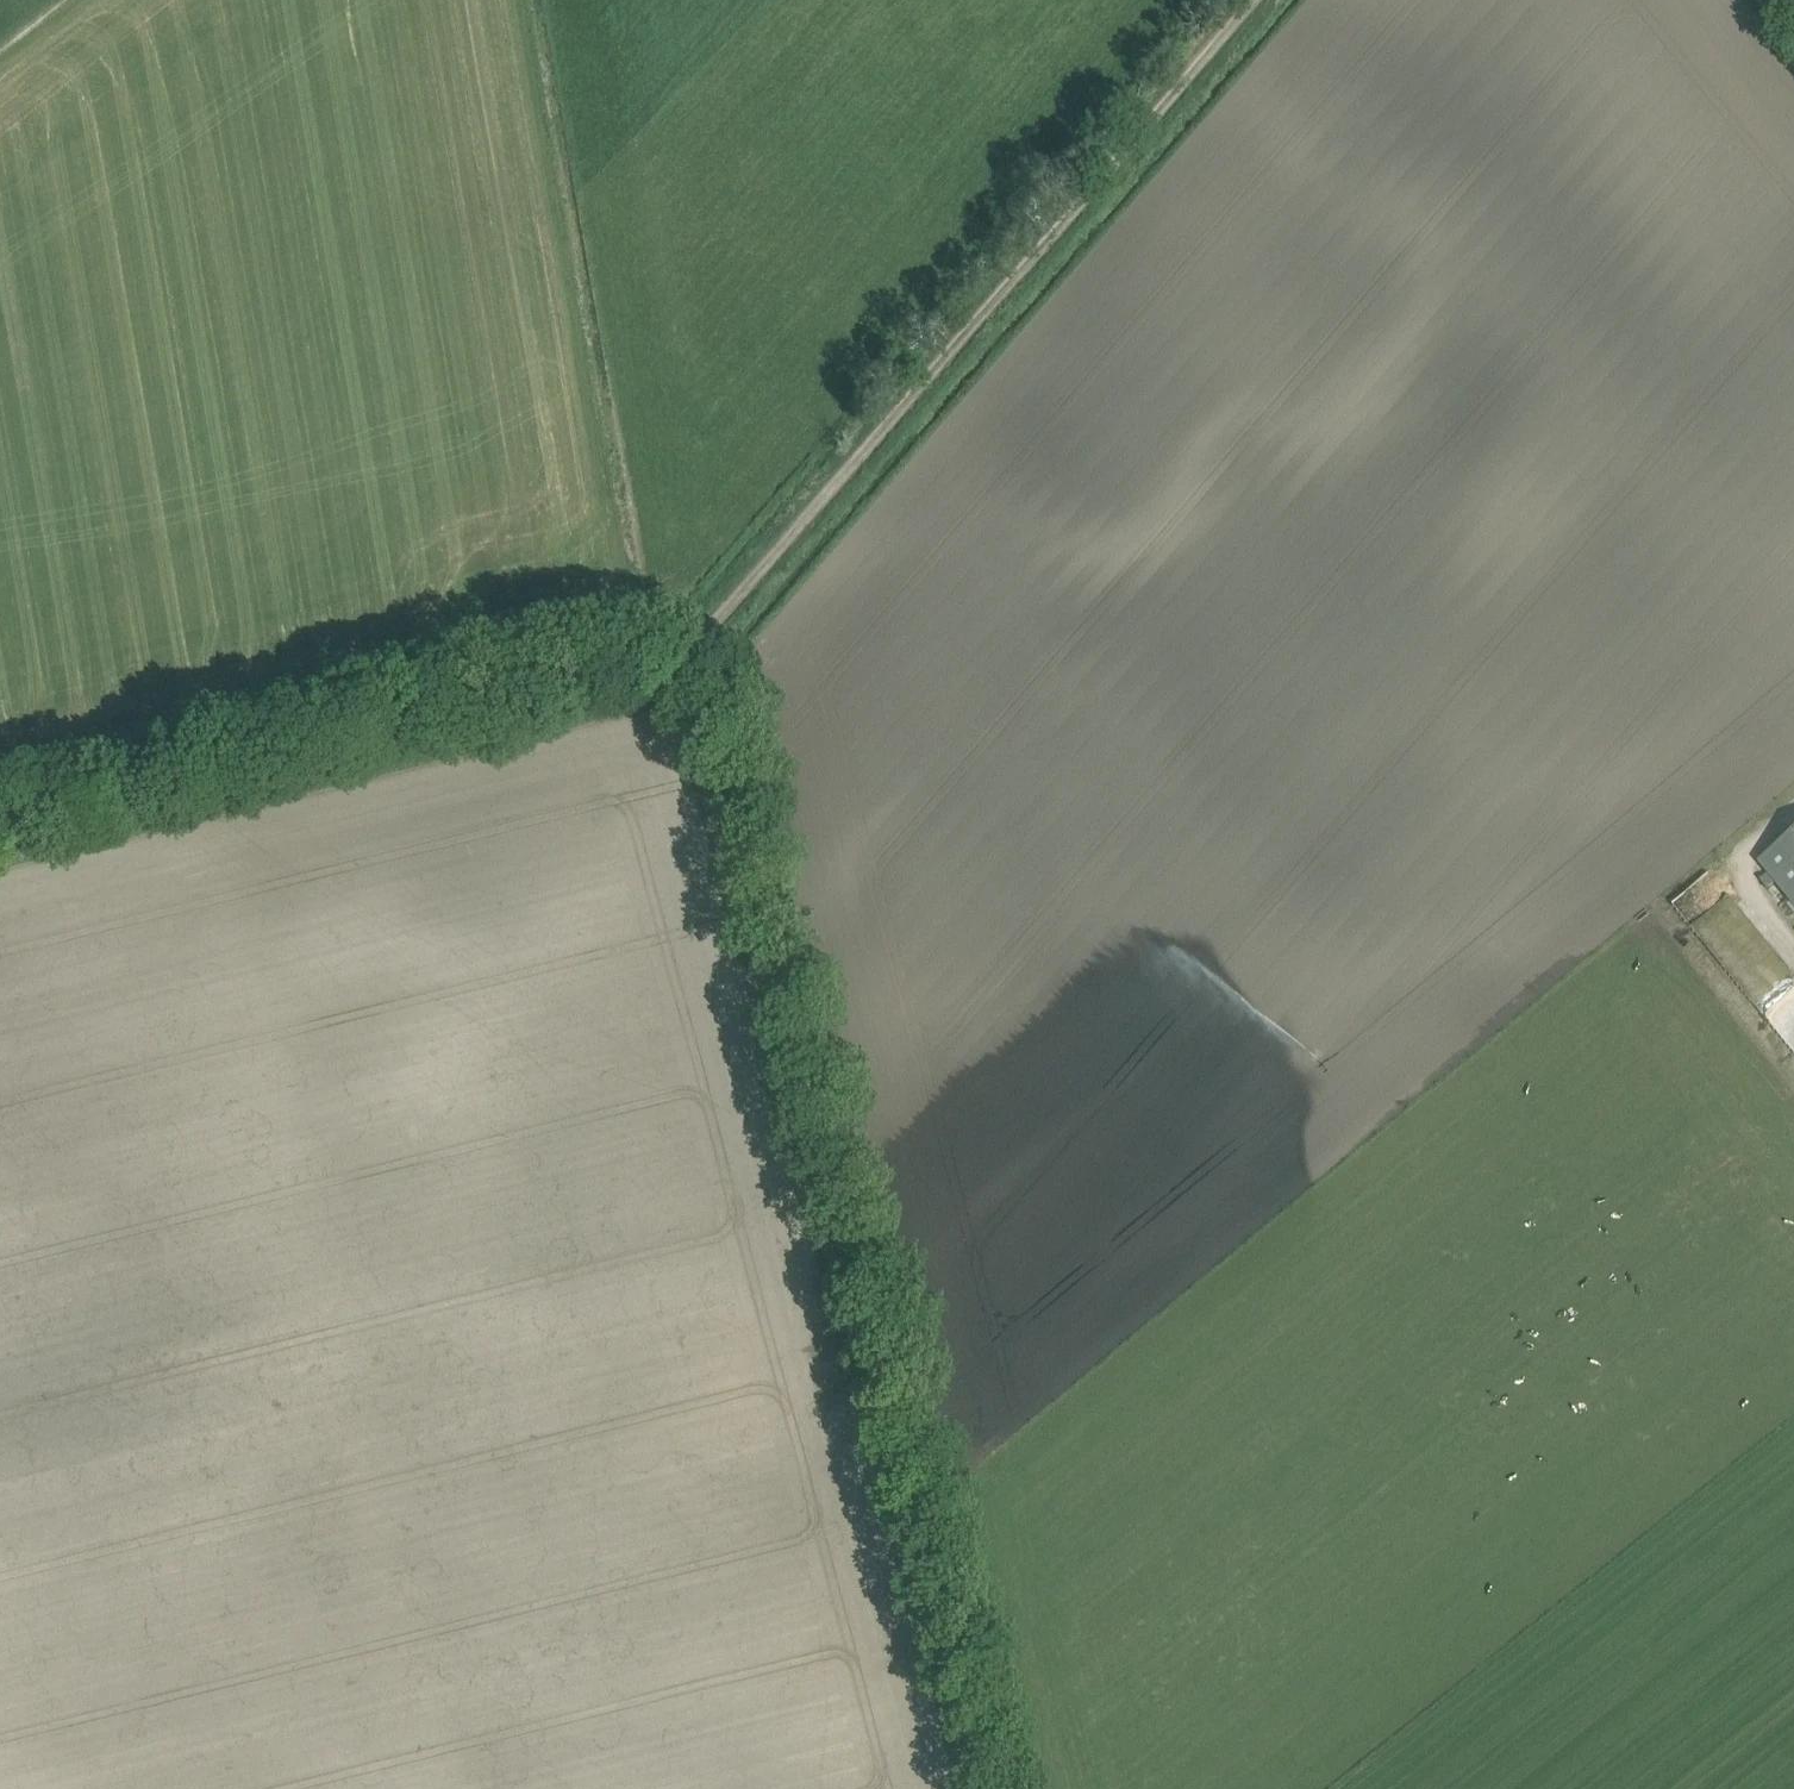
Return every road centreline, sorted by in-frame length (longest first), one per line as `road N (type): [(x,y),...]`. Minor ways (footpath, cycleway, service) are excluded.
road 1 (track): [(995,1788),(701,669)]
road 2 (track): [(701,669),(1264,0)]
road 3 (track): [(701,669),(0,840)]

